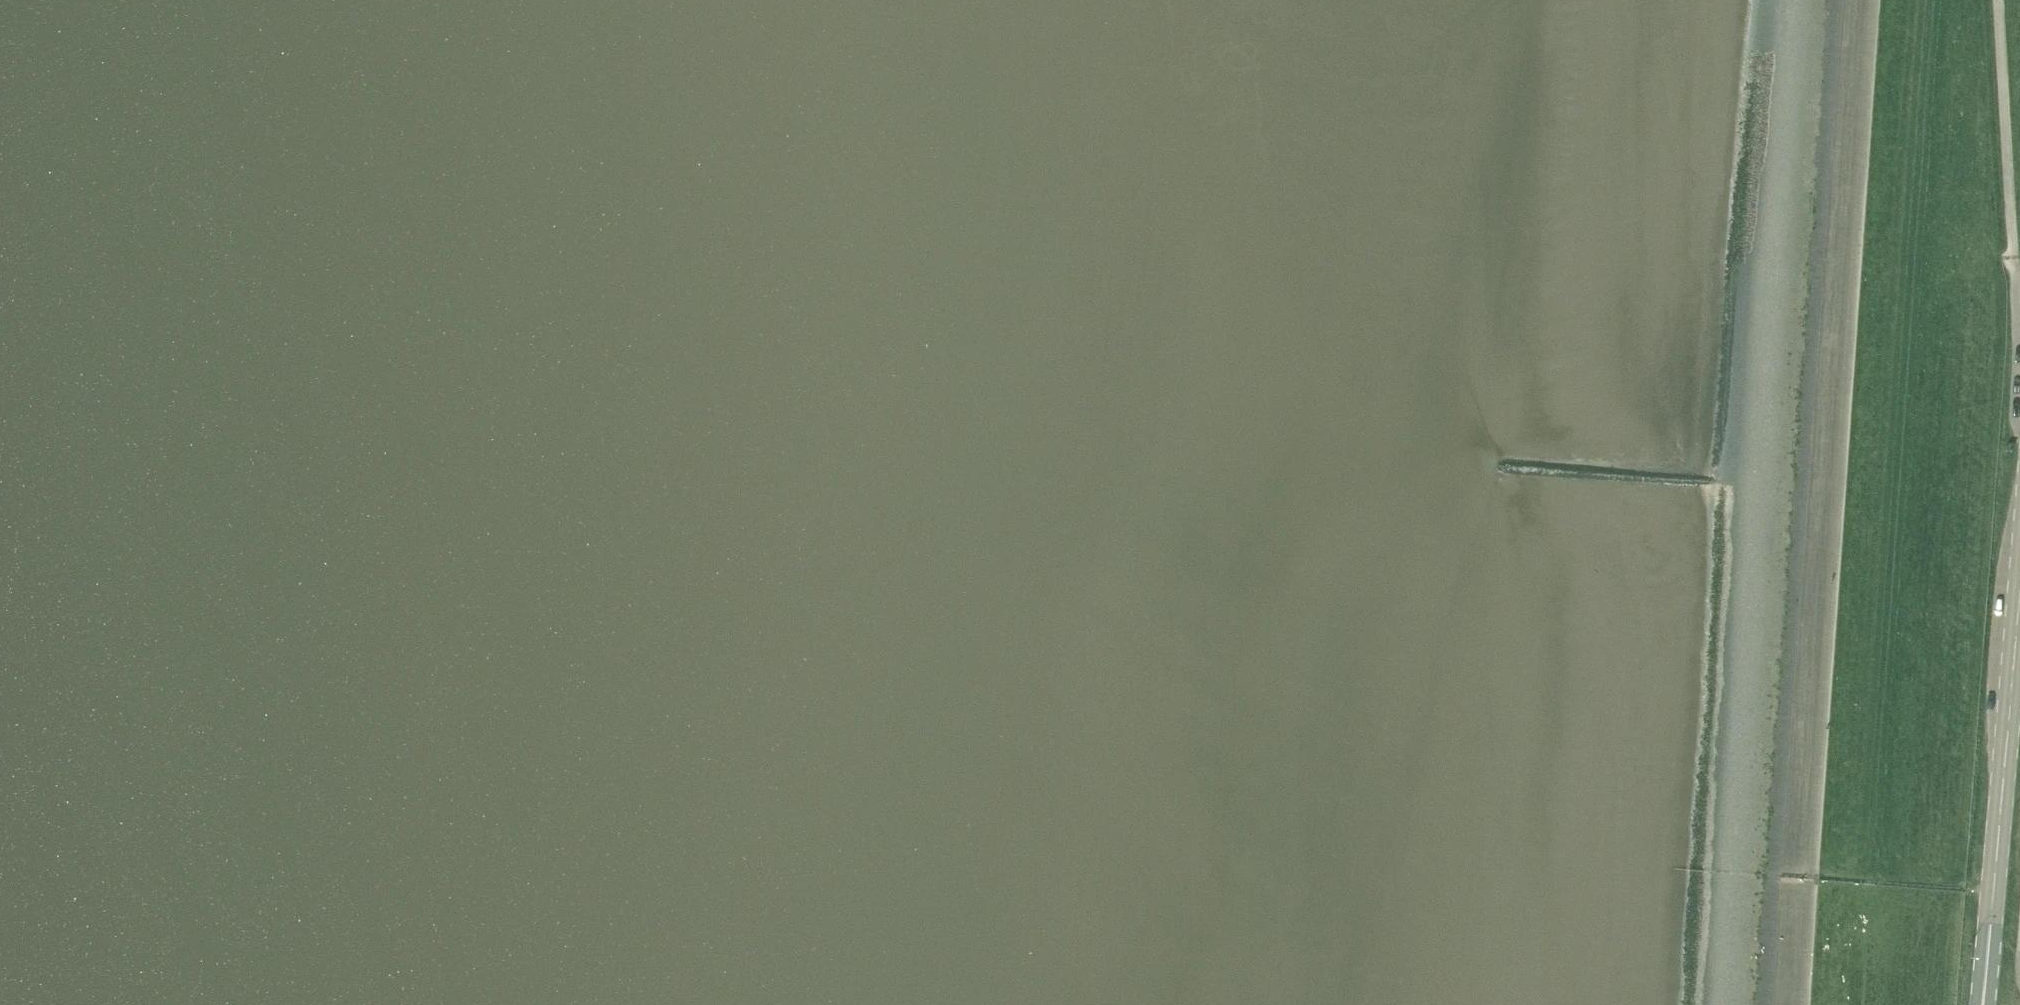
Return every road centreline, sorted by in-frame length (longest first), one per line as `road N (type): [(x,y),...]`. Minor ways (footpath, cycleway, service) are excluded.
road 1 (secondary): [(1983,1004),(2019,581)]

